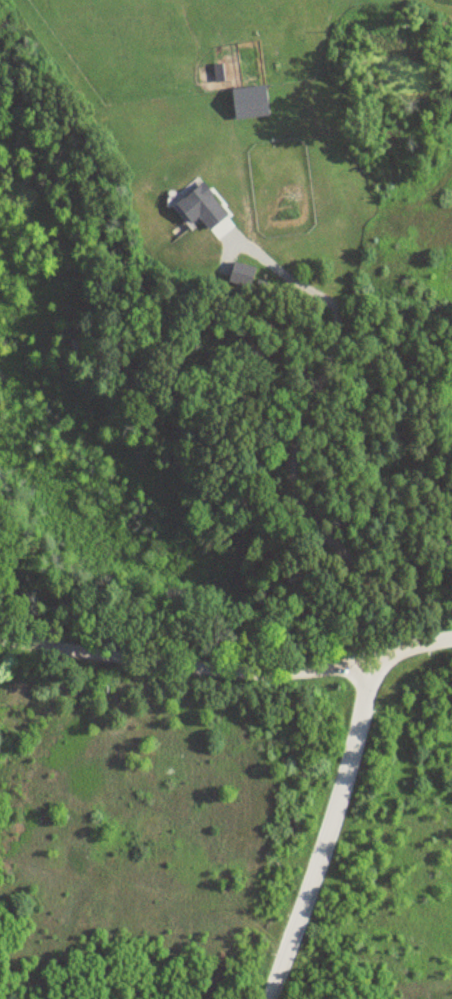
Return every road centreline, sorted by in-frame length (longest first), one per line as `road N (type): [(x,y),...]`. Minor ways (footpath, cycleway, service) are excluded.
road 1 (residential): [(451,636),(297,672),(103,656),(0,635)]
road 2 (residential): [(270,998),(331,832),(378,657)]

